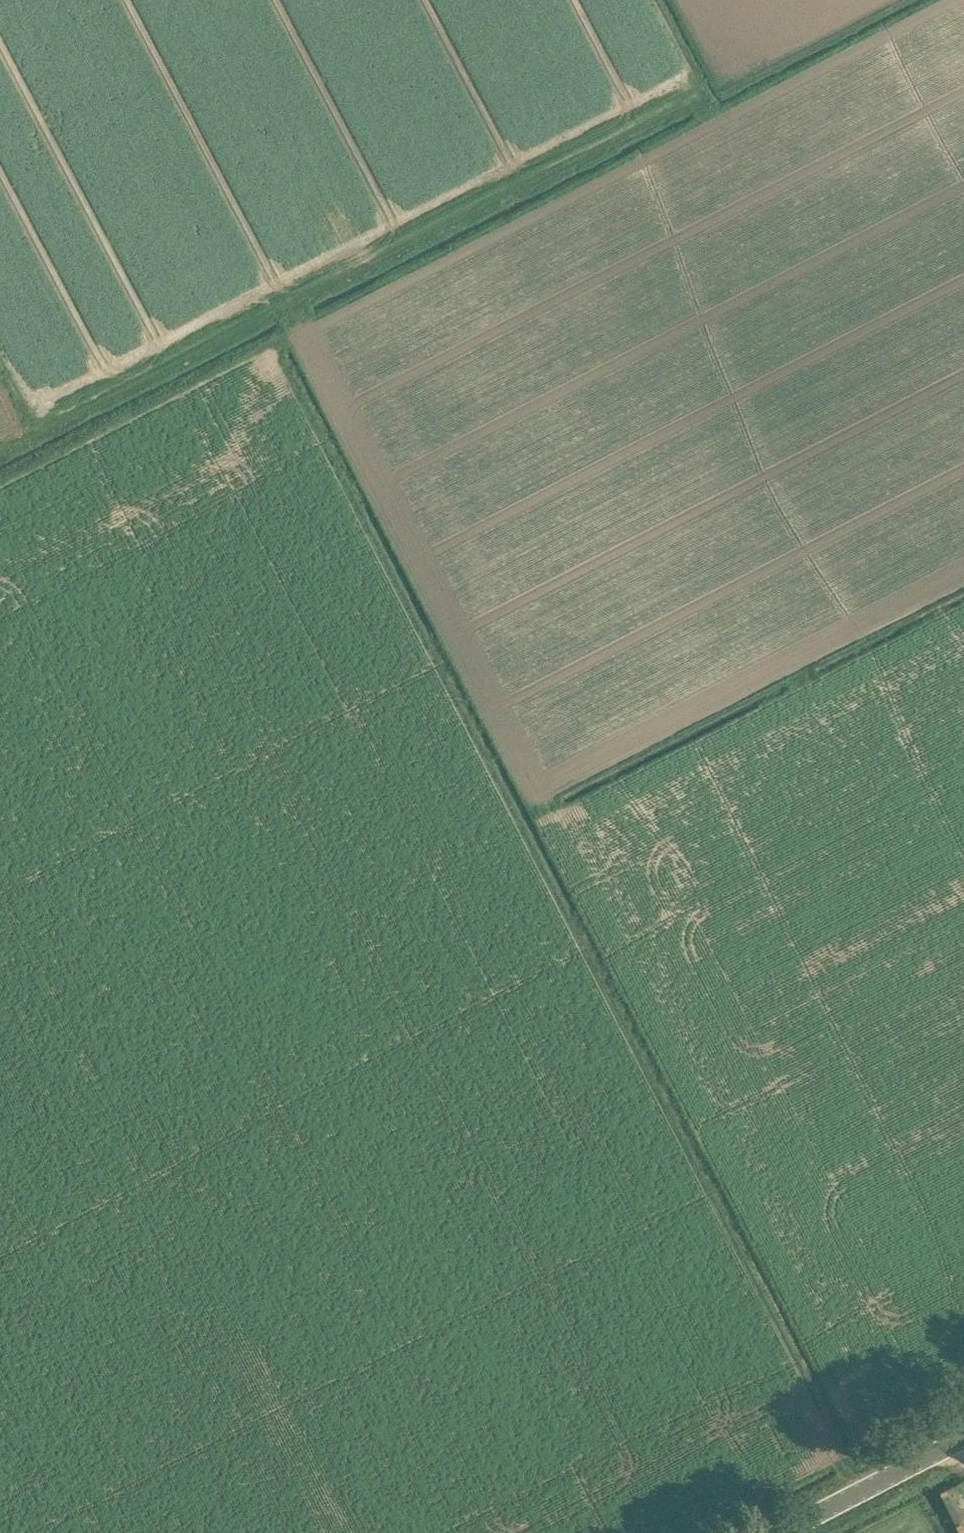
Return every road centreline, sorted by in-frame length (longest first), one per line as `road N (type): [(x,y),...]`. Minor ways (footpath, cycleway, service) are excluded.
road 1 (unclassified): [(772,1532),(963,1434)]

